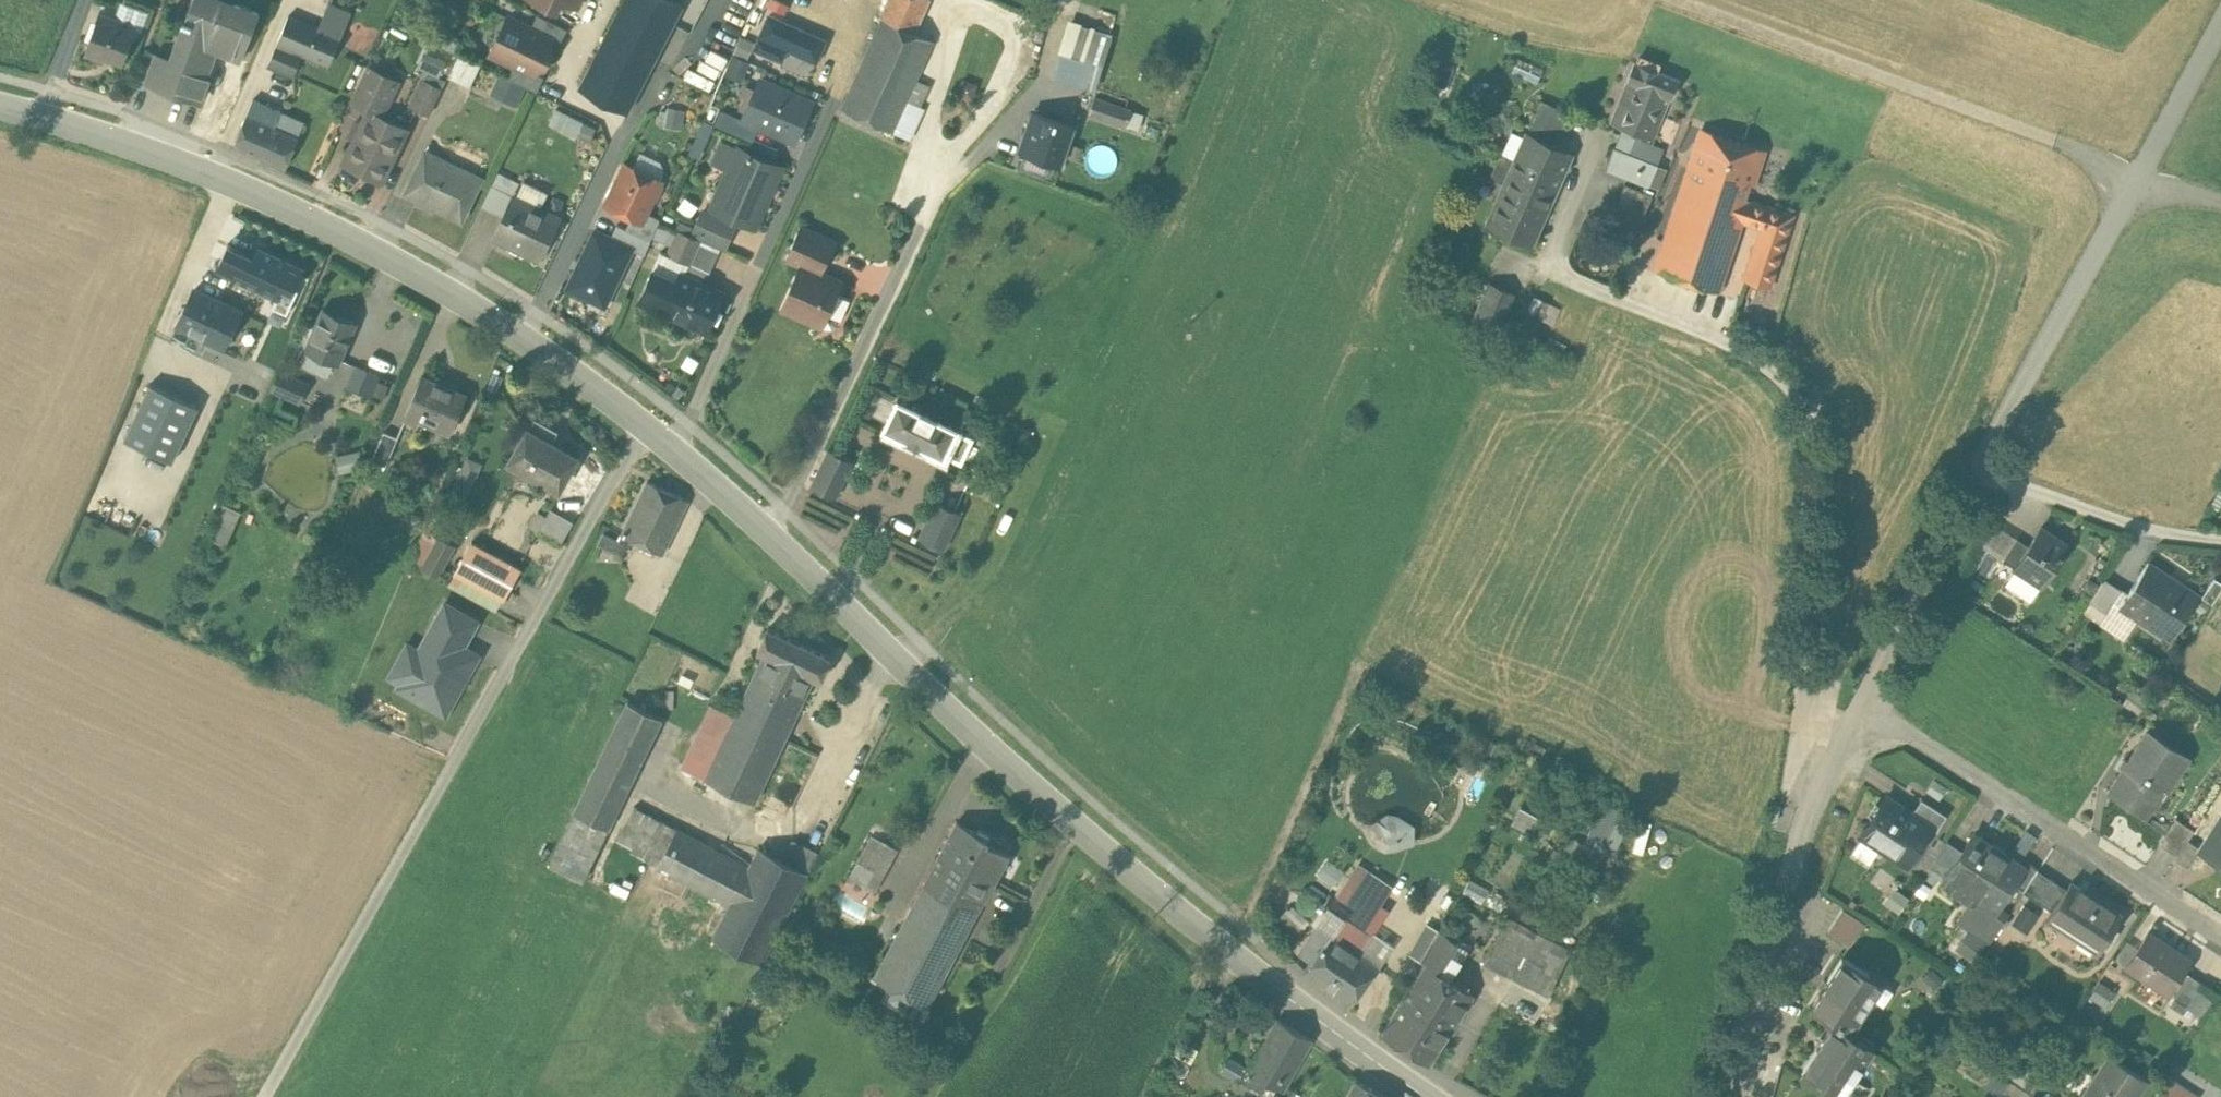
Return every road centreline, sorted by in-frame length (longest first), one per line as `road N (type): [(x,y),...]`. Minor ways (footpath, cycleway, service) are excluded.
road 1 (secondary): [(1433,1096),(1328,1025),(1015,772),(675,446),(528,340),(311,215),(214,173),(0,106)]
road 2 (track): [(268,1096),(649,424)]
road 3 (residential): [(1592,142),(1551,242),(1555,272),(1768,366),(1800,398),(1811,438),(1807,685),(1842,726)]
road 4 (unclassified): [(1986,458),(2220,39)]
road 5 (residential): [(2220,931),(1894,727),(1842,726)]
road 6 (unclassified): [(1727,1096),(1821,764),(1842,726)]
road 7 (unclassified): [(1842,726),(1986,458)]
road 8 (residential): [(2220,533),(2098,506),(1986,458)]

